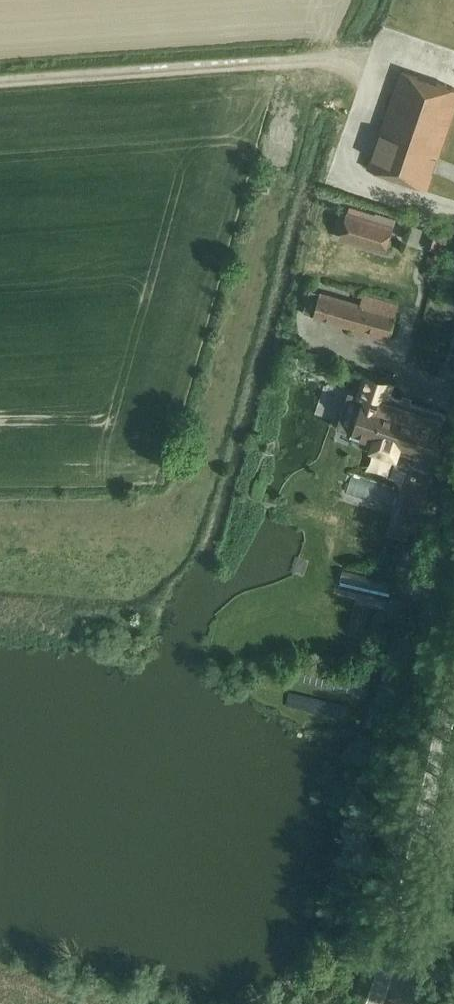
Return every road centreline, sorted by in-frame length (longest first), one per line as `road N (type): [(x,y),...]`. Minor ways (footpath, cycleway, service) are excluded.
road 1 (track): [(387,55),(0,83)]
road 2 (tertiary): [(375,1003),(453,691)]
road 3 (track): [(448,718),(430,612),(453,552)]

